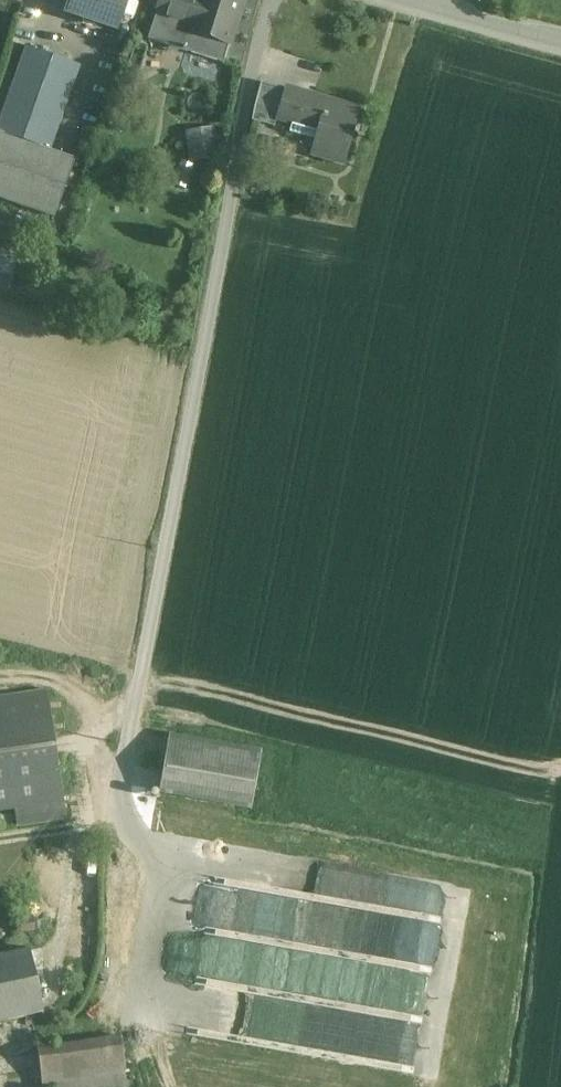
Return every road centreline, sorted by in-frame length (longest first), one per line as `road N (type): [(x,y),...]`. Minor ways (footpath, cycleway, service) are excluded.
road 1 (tertiary): [(409,0),(560,40)]

